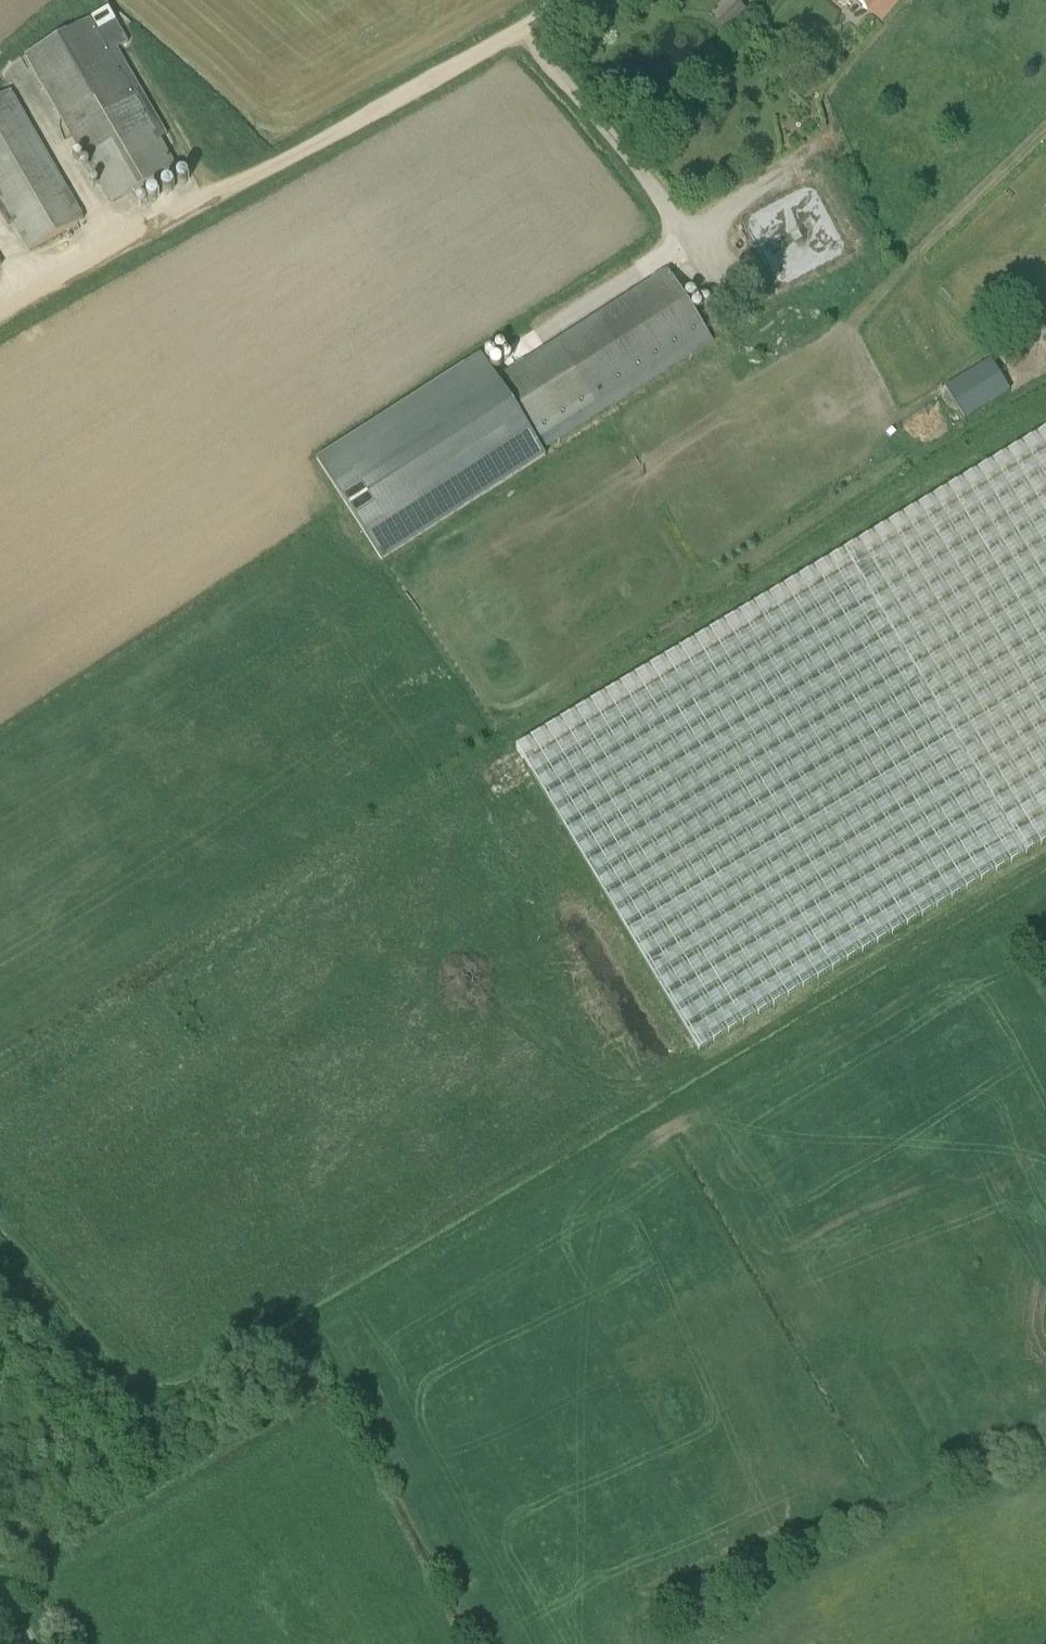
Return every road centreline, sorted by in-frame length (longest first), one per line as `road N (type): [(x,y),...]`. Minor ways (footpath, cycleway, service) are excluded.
road 1 (track): [(580,0),(0,322)]

